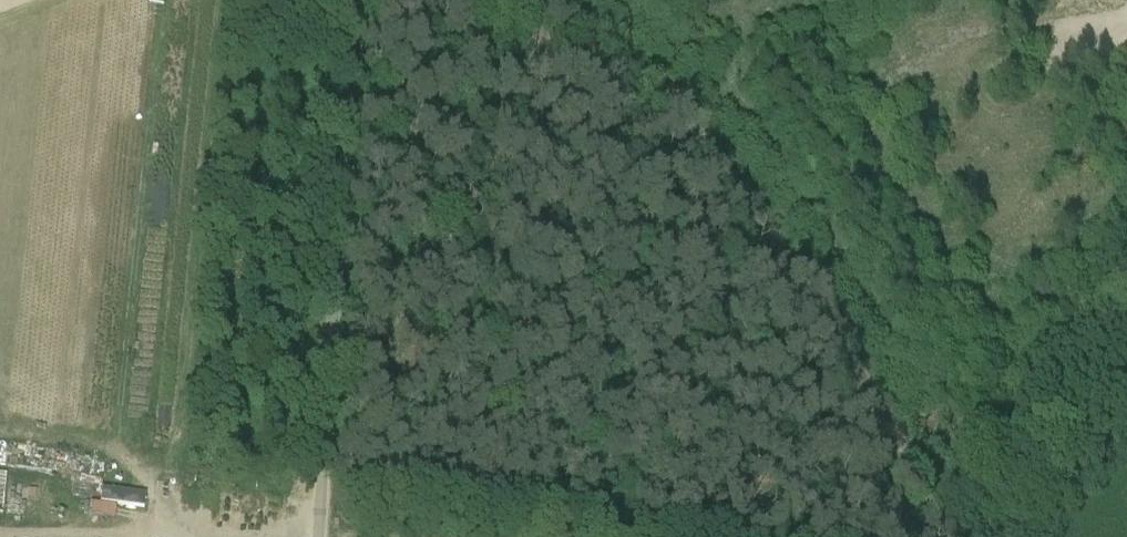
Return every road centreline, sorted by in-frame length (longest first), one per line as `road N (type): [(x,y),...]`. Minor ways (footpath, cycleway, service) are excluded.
road 1 (track): [(488,0),(619,64),(661,99),(791,259),(939,536)]
road 2 (unclassified): [(318,536),(361,0)]
road 3 (track): [(546,536),(319,497)]

